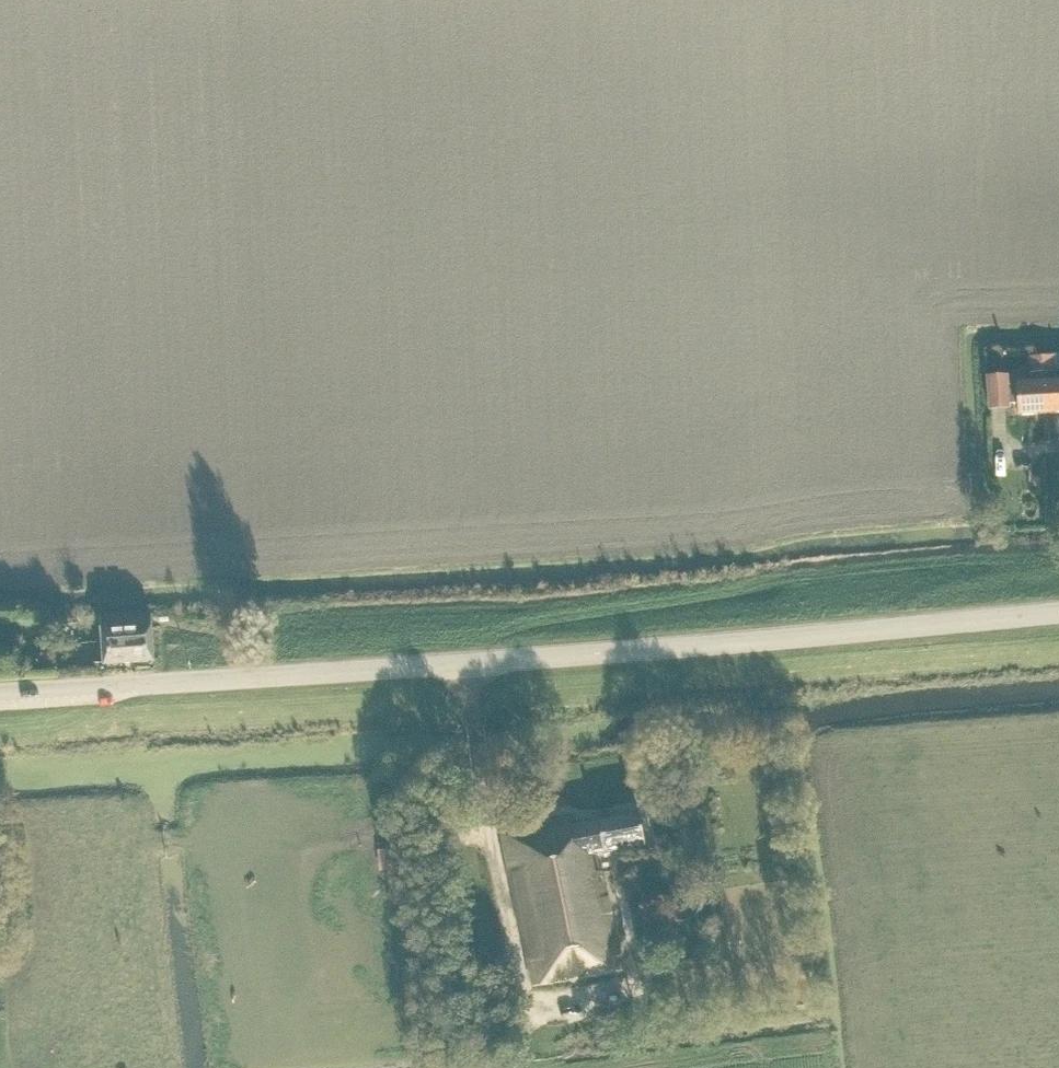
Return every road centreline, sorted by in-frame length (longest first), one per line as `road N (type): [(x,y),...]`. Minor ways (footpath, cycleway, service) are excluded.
road 1 (tertiary): [(0,690),(1058,610)]

